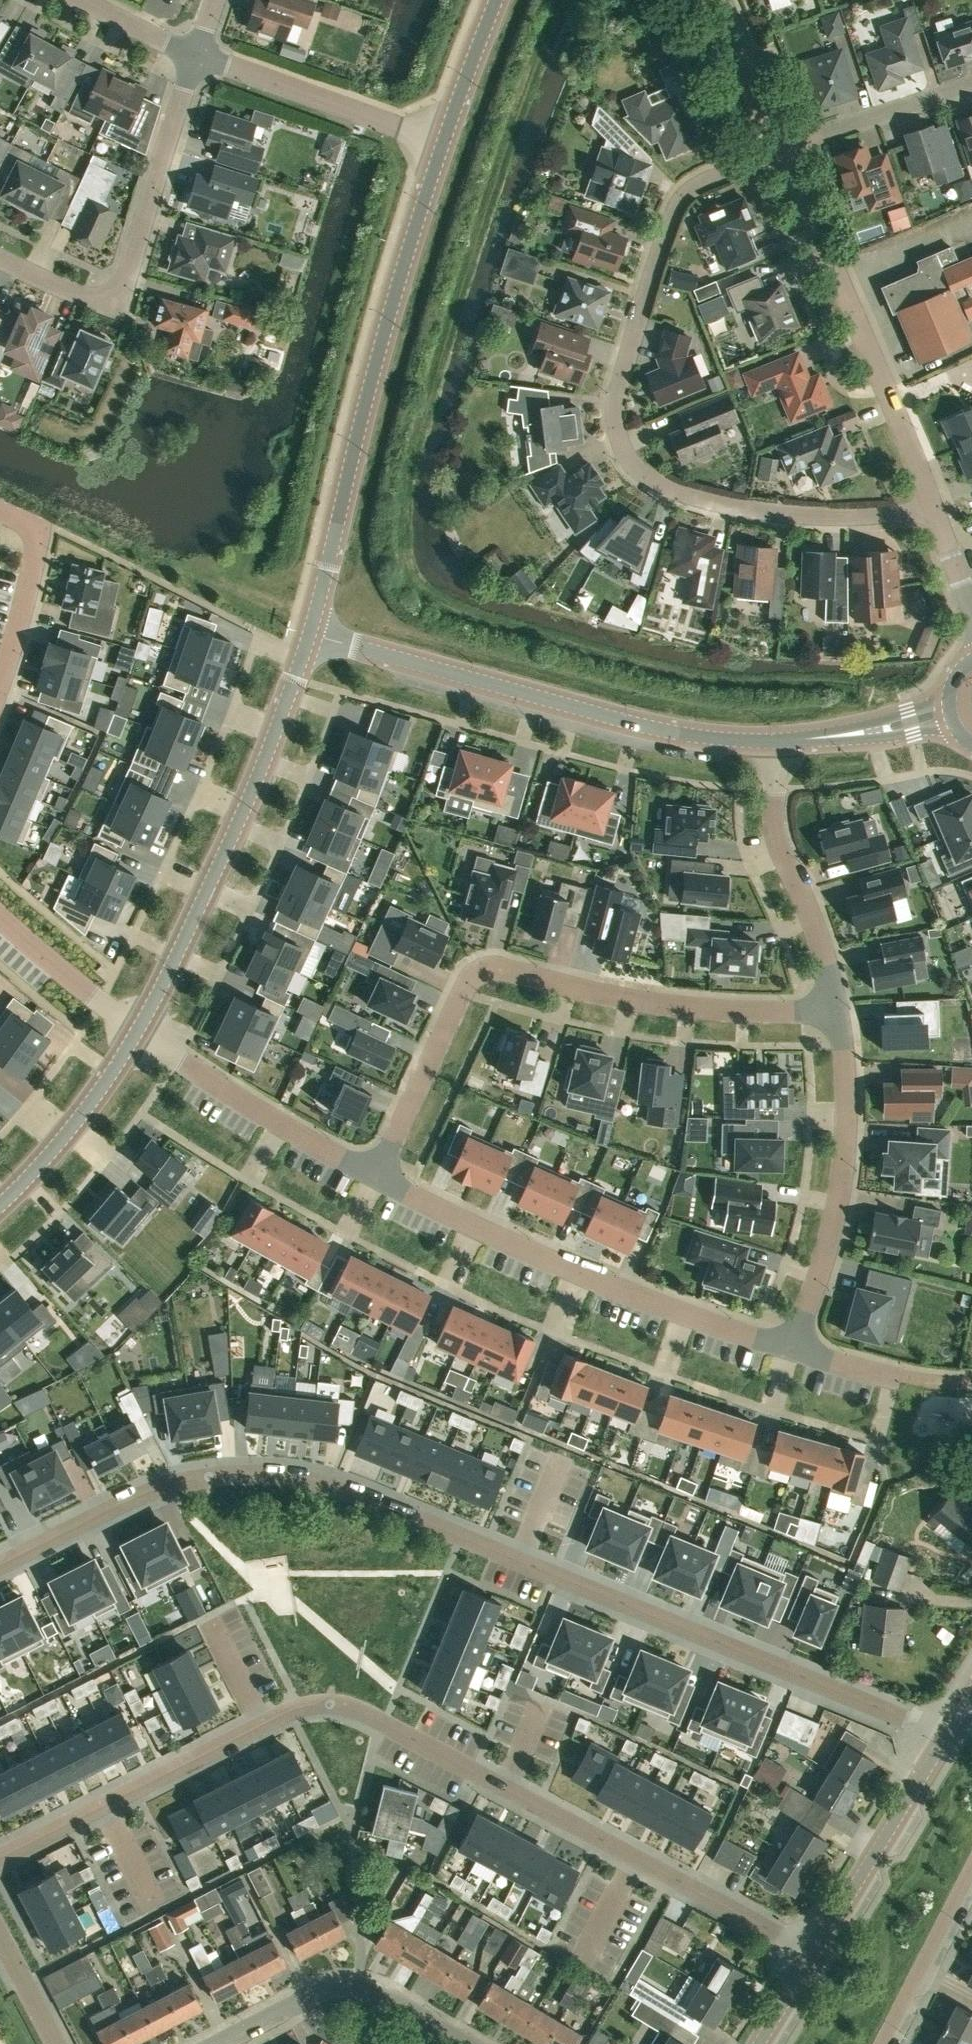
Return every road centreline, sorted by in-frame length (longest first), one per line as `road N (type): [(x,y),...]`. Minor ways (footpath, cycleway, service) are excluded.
road 1 (residential): [(0,1565),(147,1493),(210,1475),(303,1478),(376,1501),(941,1740)]
road 2 (residential): [(813,1953),(355,1707),(322,1702),(291,1709),(0,1855)]
road 3 (residential): [(929,505),(882,521),(757,514),(675,494),(623,458),(610,403),(684,193),(786,150)]
road 4 (residential): [(837,1011),(657,1003),(491,969),(465,985),(375,1176)]
road 5 (tertiary): [(309,633),(375,370),(443,145)]
road 6 (tertiary): [(778,741),(664,729),(309,633)]
road 7 (residential): [(375,1176),(589,1277),(795,1350)]
road 8 (tertiary): [(137,1029),(240,826),(309,633)]
road 9 (residential): [(929,505),(786,150)]
road 10 (residential): [(0,255),(84,296),(112,298),(129,276),(195,55)]
road 11 (residential): [(837,1011),(848,1120),(836,1216),(795,1350)]
road 12 (residential): [(219,2043),(344,1987),(388,1990),(473,2043)]
road 13 (residential): [(137,1029),(282,1126),(375,1176)]
road 14 (residential): [(778,741),(777,834),(837,1011)]
road 15 (residential): [(443,145),(195,55)]
road 16 (tertiary): [(813,1953),(941,1740)]
road 17 (tertiary): [(0,1208),(88,1109),(137,1029)]
road 18 (residential): [(880,2043),(971,1865)]
road 19 (residential): [(786,150),(971,79)]
road 20 (residential): [(0,510),(29,526),(34,543),(0,682)]
road 21 (residential): [(0,910),(137,1029)]
road 22 (tertiary): [(950,713),(891,730),(778,741)]
road 23 (residential): [(786,150),(721,0)]
road 24 (tertiary): [(443,145),(499,0)]
road 25 (residential): [(971,630),(929,505)]
road 26 (residential): [(195,55),(82,0)]
road 27 (residential): [(55,2043),(0,1937)]

